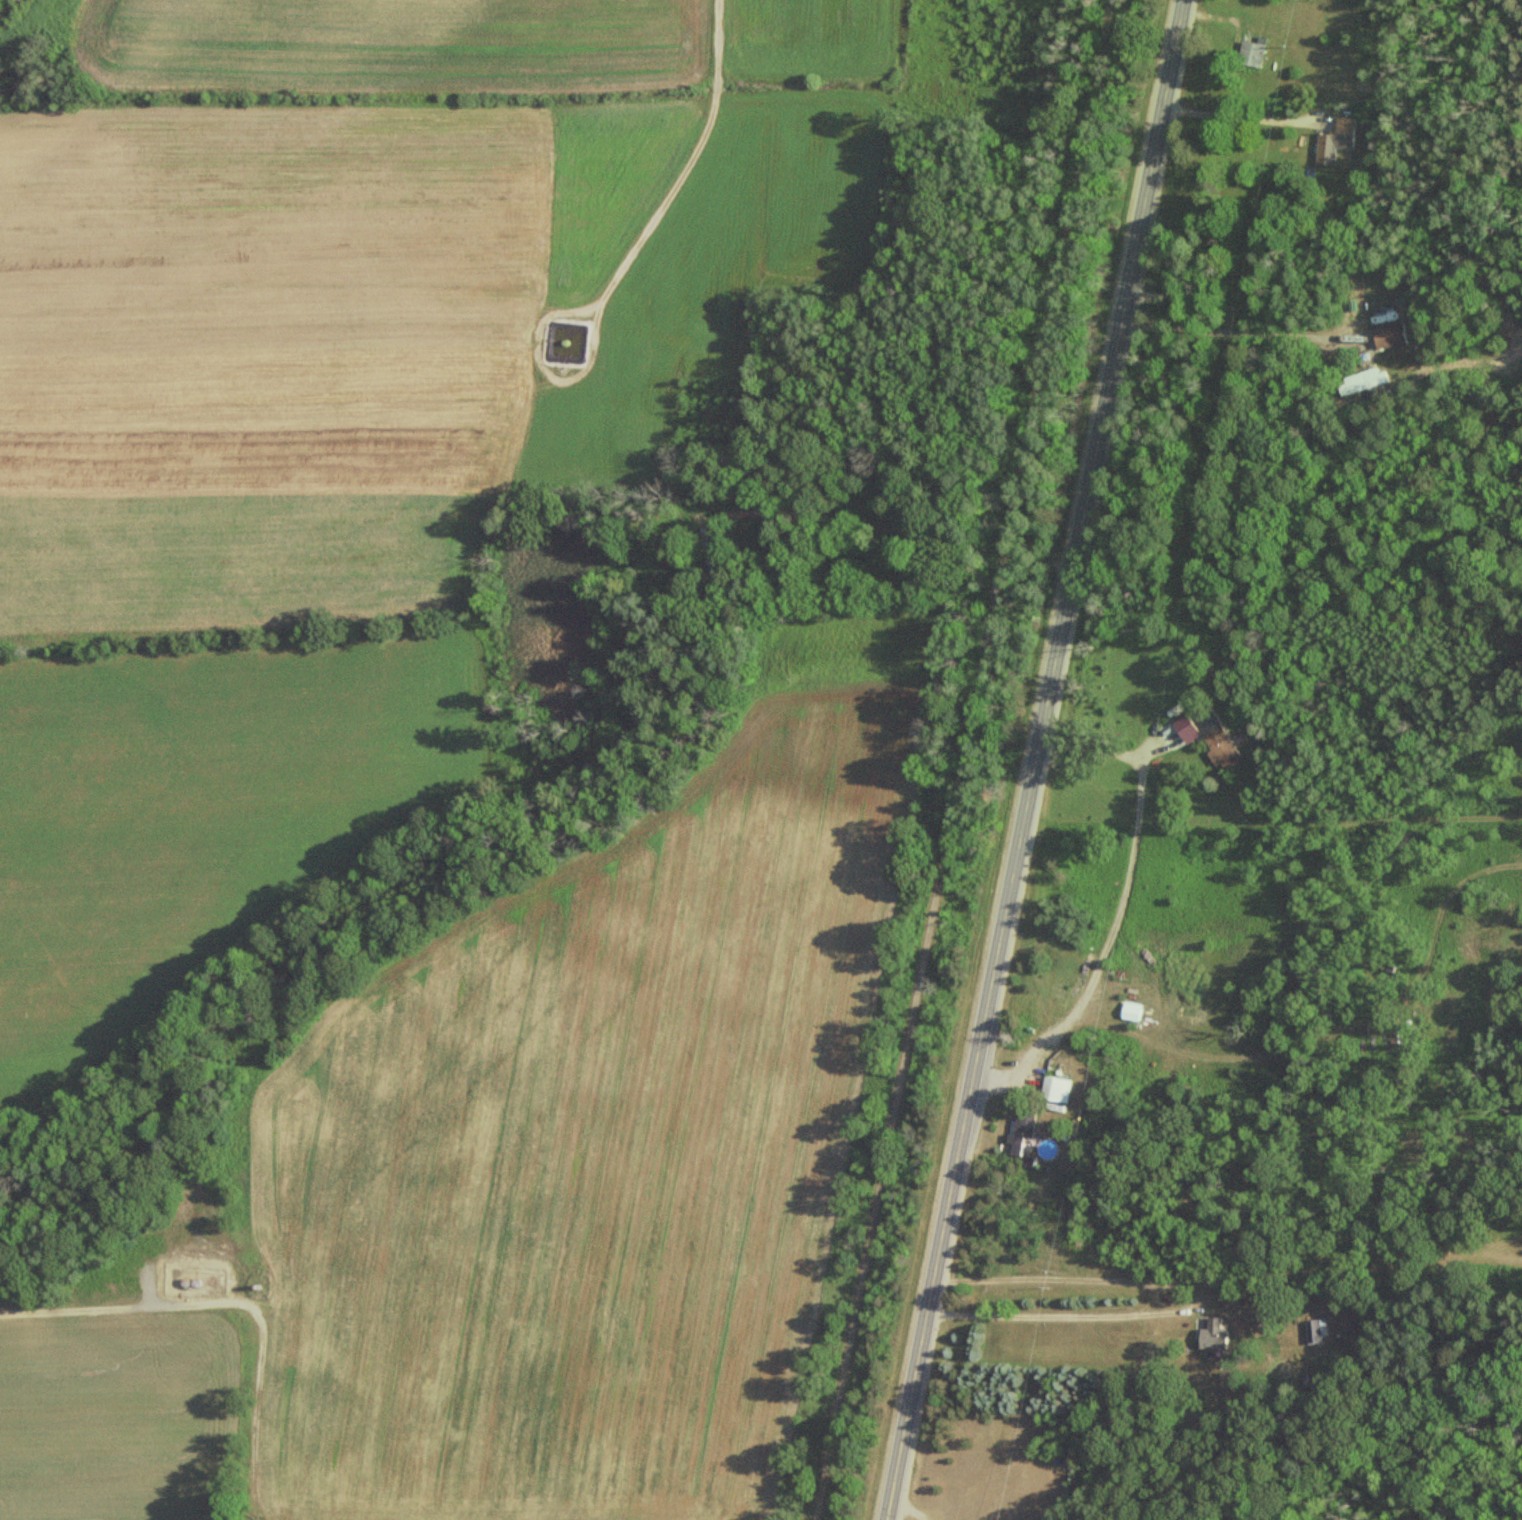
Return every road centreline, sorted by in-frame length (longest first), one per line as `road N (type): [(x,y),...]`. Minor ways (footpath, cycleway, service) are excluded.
road 1 (tertiary): [(868,1519),(1185,0)]

